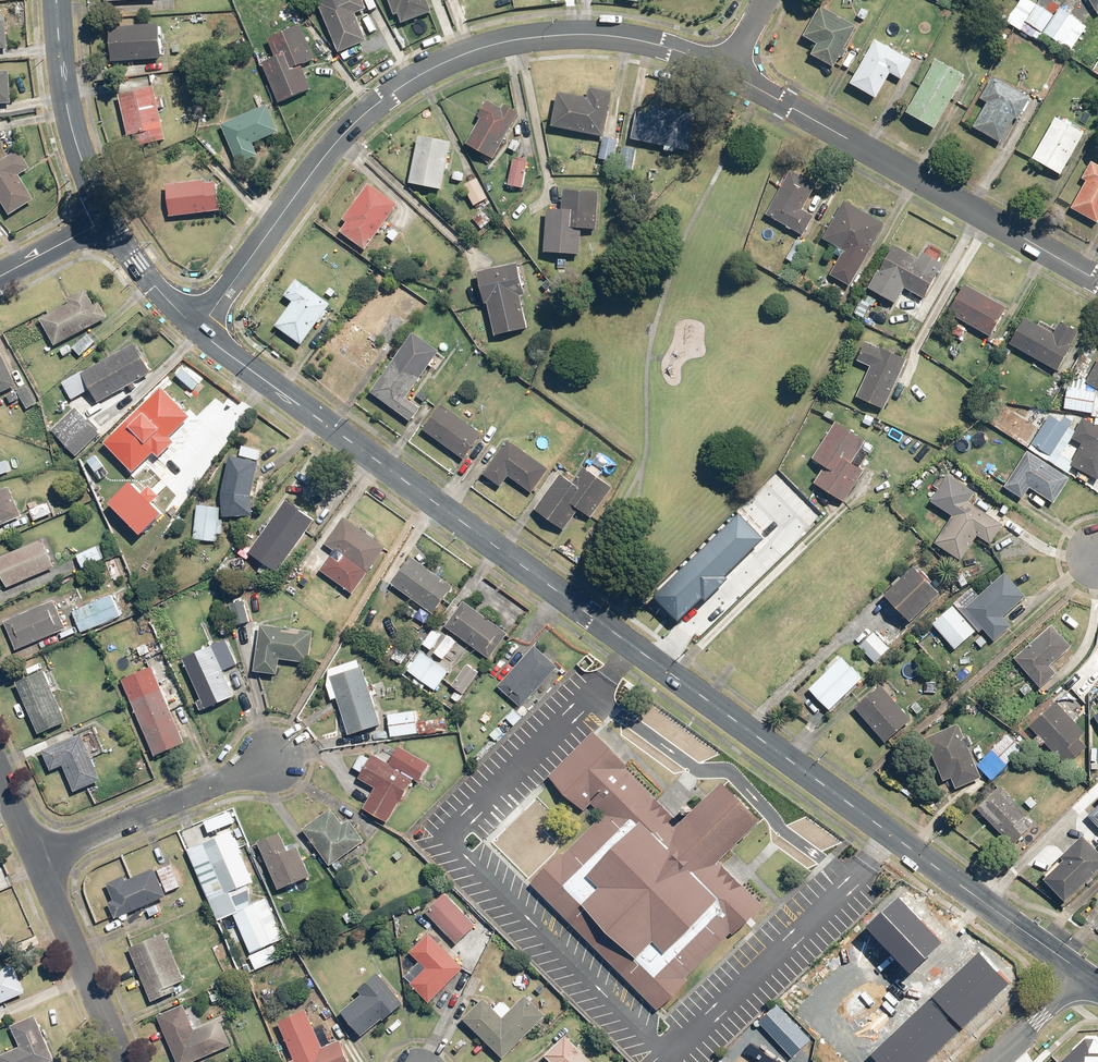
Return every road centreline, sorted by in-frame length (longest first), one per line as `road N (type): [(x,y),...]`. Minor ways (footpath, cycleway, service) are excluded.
road 1 (tertiary): [(1086,972),(198,328)]
road 2 (residential): [(198,328),(338,140),(403,84),(488,46),(573,34),(638,39),(725,65)]
road 3 (residential): [(725,65),(1097,281)]
road 4 (residential): [(271,758),(39,859)]
road 5 (tertiary): [(108,218),(68,113),(57,0)]
road 6 (residential): [(126,1061),(39,859)]
road 7 (tertiary): [(198,328),(151,282),(108,218)]
road 8 (residential): [(1086,972),(992,1061)]
road 9 (residential): [(0,276),(108,218)]

